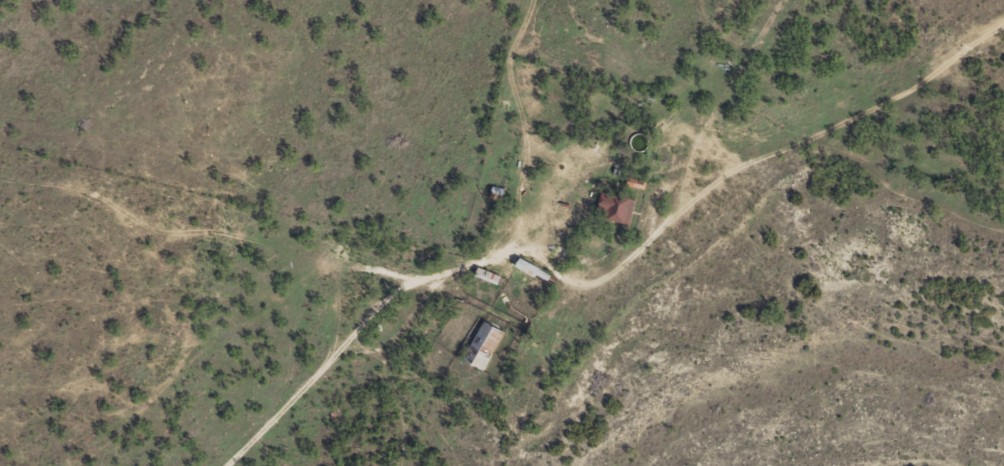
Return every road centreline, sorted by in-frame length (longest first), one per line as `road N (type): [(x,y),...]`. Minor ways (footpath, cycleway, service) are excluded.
road 1 (residential): [(257,465),(429,291),(504,241),(655,211),(755,141),(765,110),(760,55),(793,0)]
road 2 (residential): [(1003,1),(765,110)]
road 3 (residential): [(504,241),(505,120),(520,95),(517,0)]

